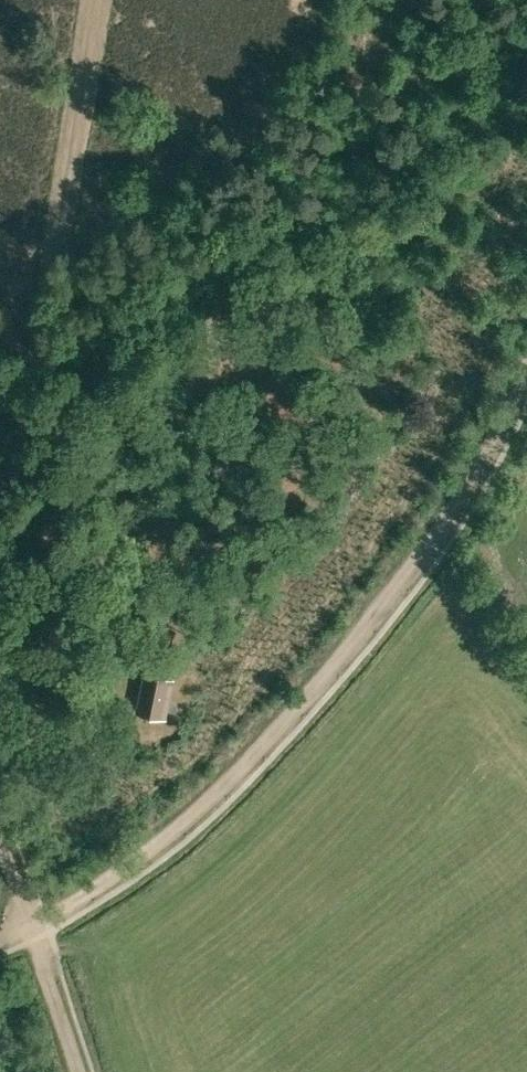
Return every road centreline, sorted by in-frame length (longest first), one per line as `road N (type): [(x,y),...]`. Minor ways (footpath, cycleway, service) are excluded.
road 1 (track): [(43,920),(208,801),(393,608),(458,514),(526,378)]
road 2 (track): [(0,616),(97,0)]
road 3 (track): [(78,1071),(29,927)]

